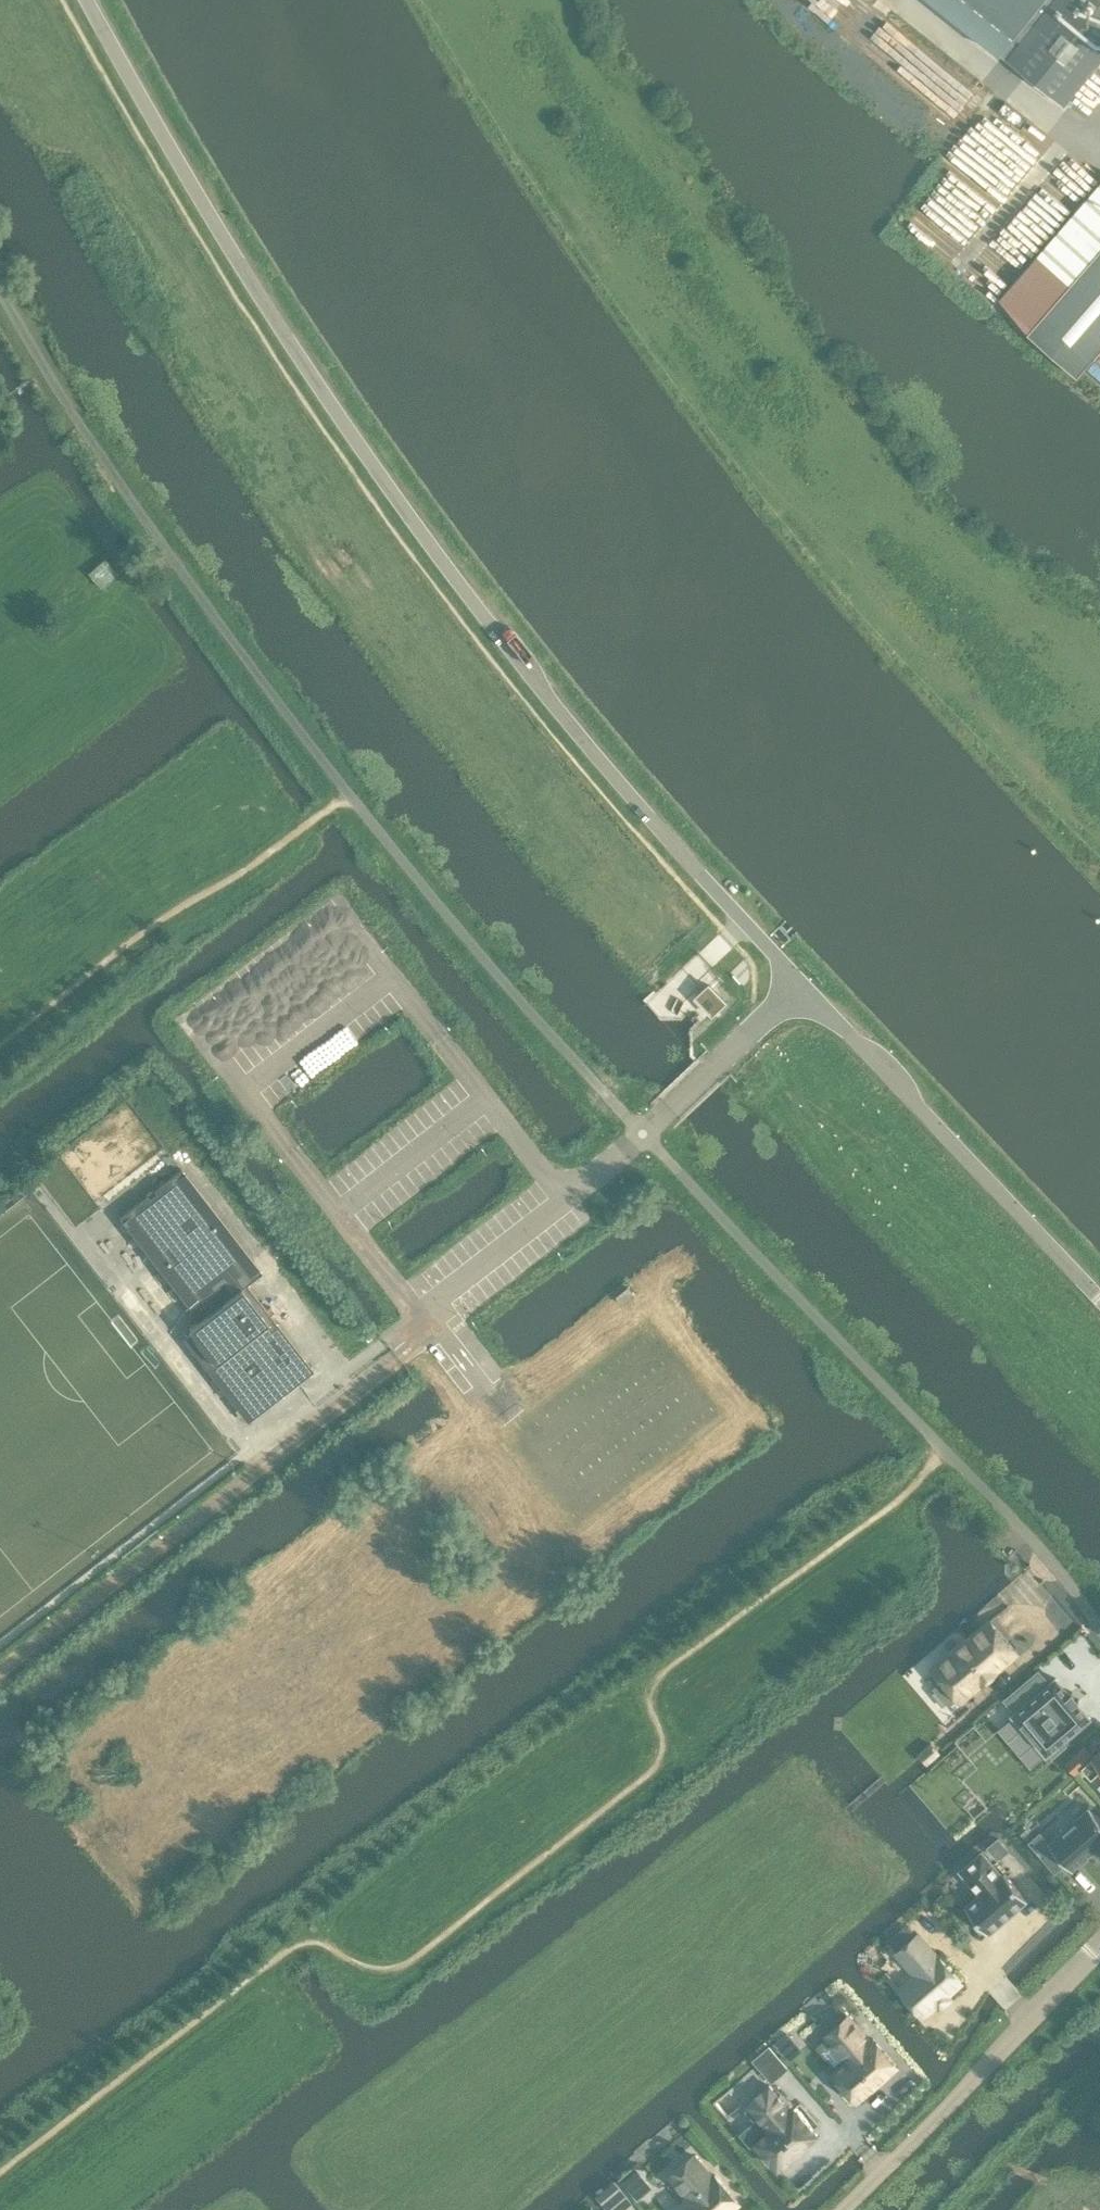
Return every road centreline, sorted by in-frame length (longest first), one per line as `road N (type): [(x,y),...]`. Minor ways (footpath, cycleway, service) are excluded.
road 1 (unclassified): [(1099,1297),(802,987),(492,628),(257,287),(84,0)]
road 2 (track): [(942,1450),(642,1135)]
road 3 (unclassified): [(846,2209),(1099,1951)]
road 4 (track): [(1099,1635),(1044,1554),(942,1450)]

